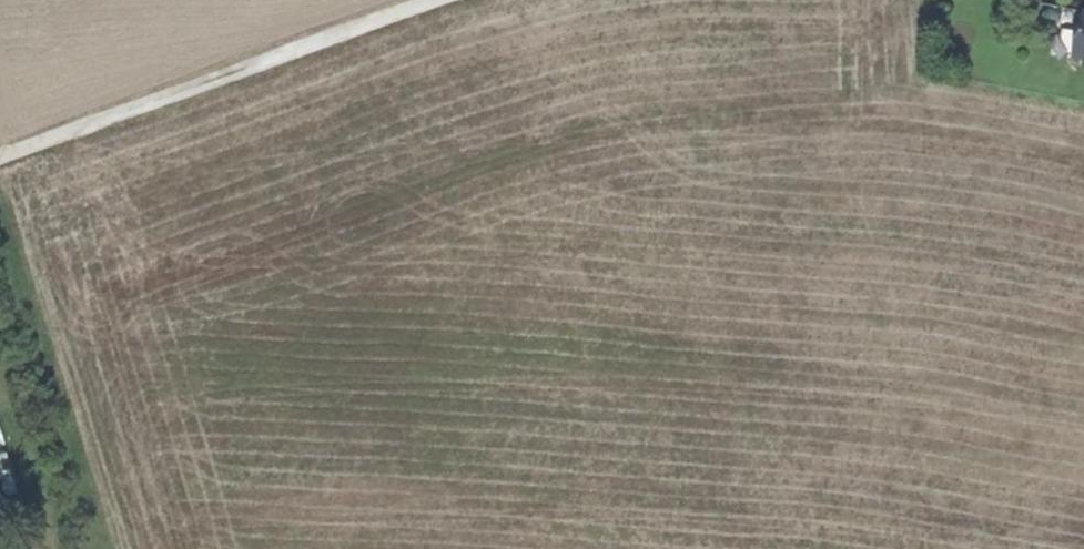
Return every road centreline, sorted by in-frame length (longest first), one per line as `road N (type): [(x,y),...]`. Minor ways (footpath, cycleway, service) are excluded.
road 1 (track): [(0,157),(437,0)]

